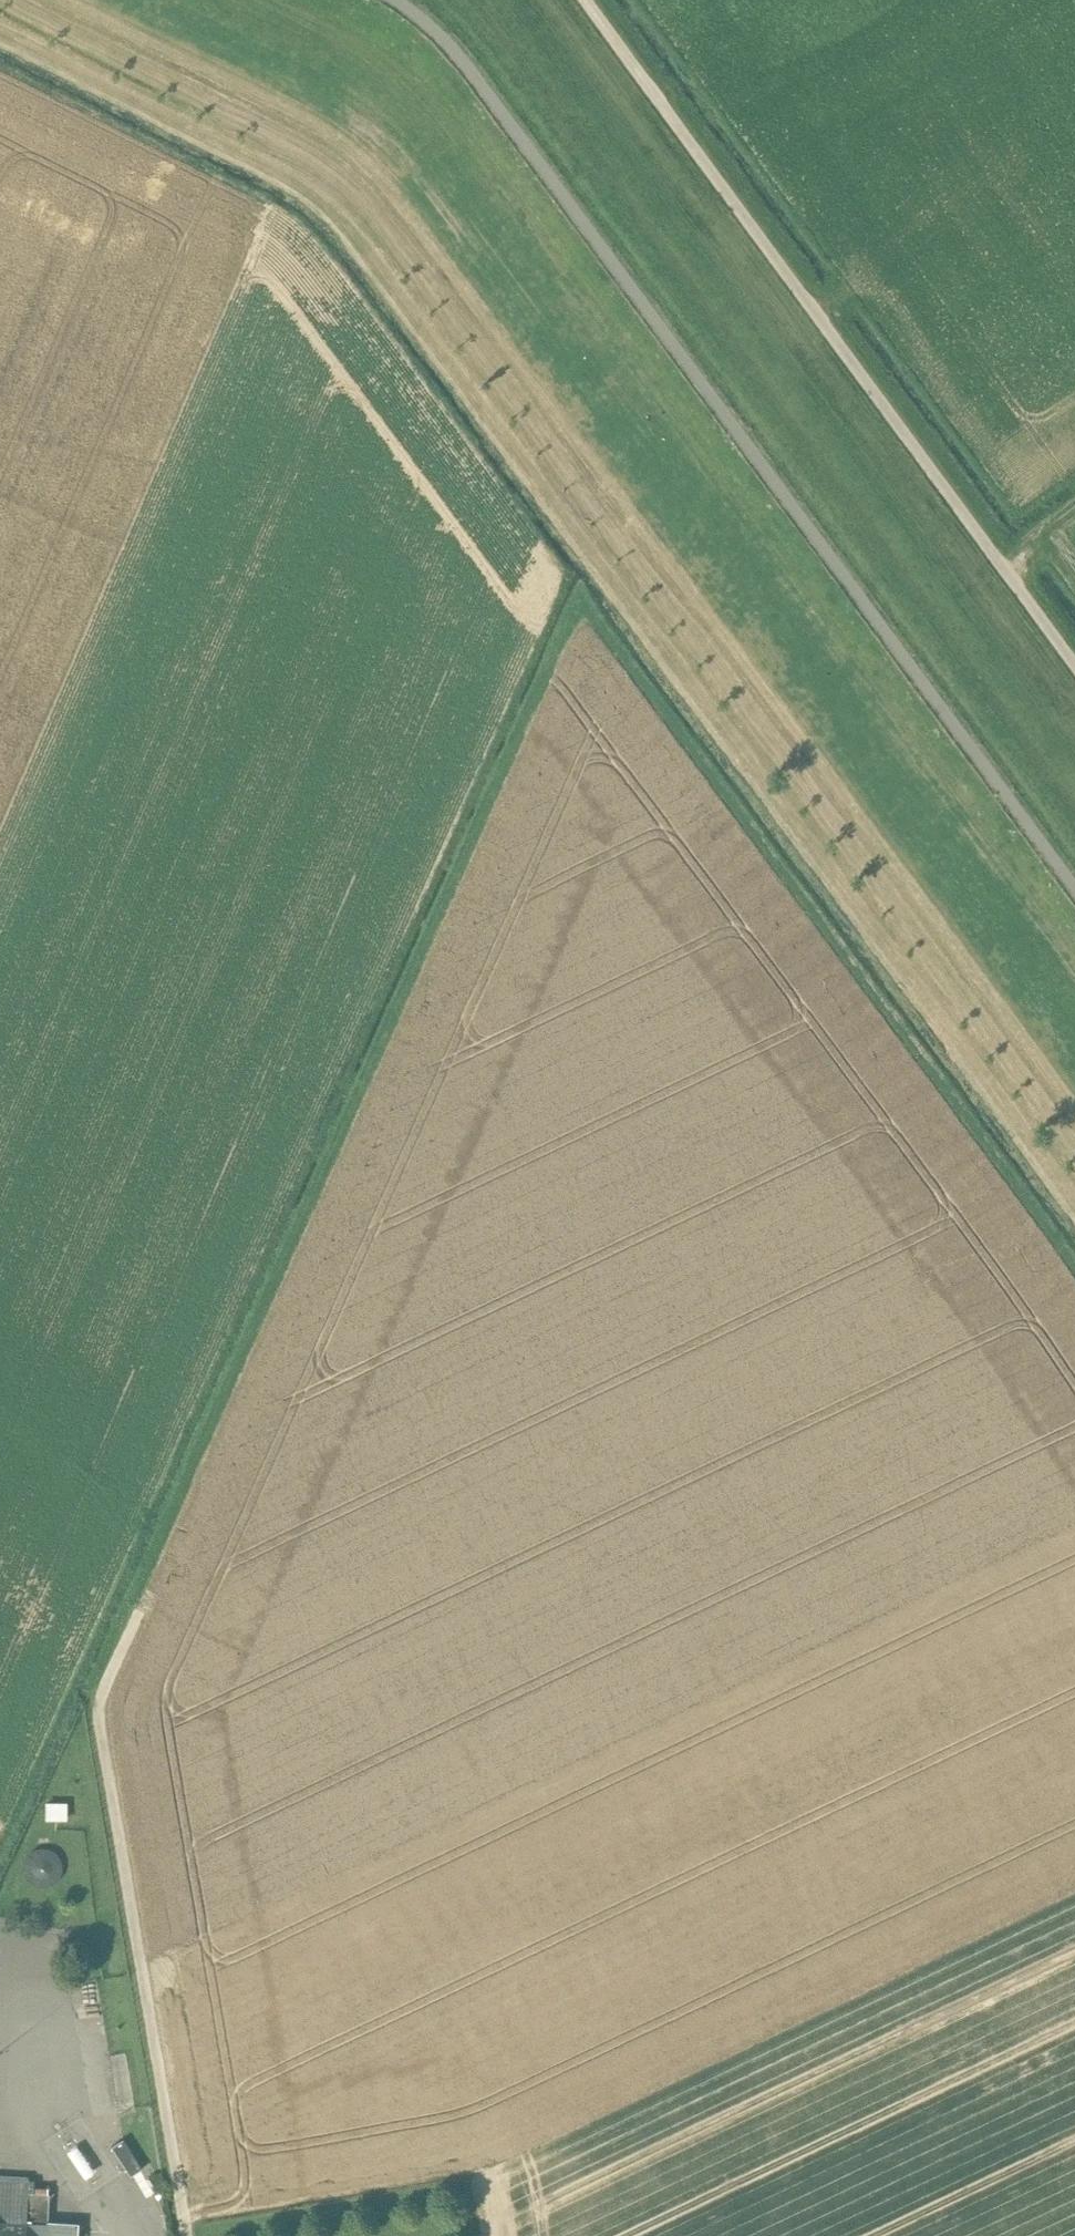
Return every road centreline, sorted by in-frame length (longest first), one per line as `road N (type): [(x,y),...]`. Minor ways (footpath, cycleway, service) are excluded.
road 1 (unclassified): [(1074,666),(584,0)]
road 2 (track): [(139,1613),(95,1717),(192,2235)]

